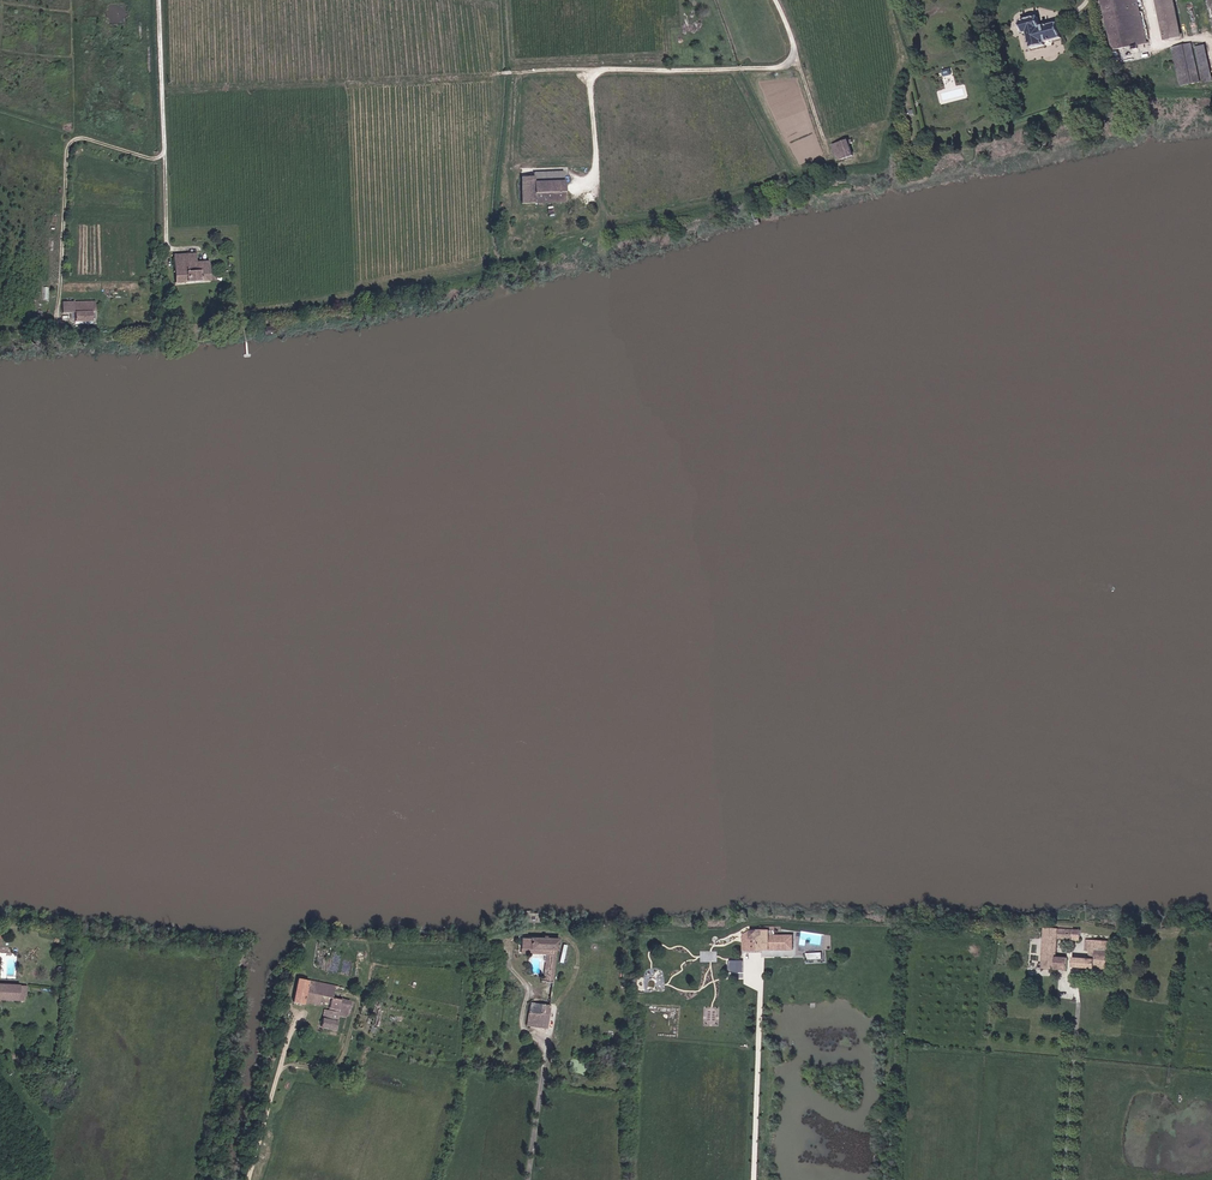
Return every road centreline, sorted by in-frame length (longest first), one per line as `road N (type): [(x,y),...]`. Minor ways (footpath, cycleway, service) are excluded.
road 1 (track): [(798,55),(771,69),(599,72),(593,87),(600,201),(615,218)]
road 2 (track): [(161,0),(176,290)]
road 3 (track): [(166,154),(149,158),(87,139),(71,145),(59,322)]
road 4 (track): [(599,72),(520,77),(519,211)]
road 5 (track): [(776,0),(833,160)]

